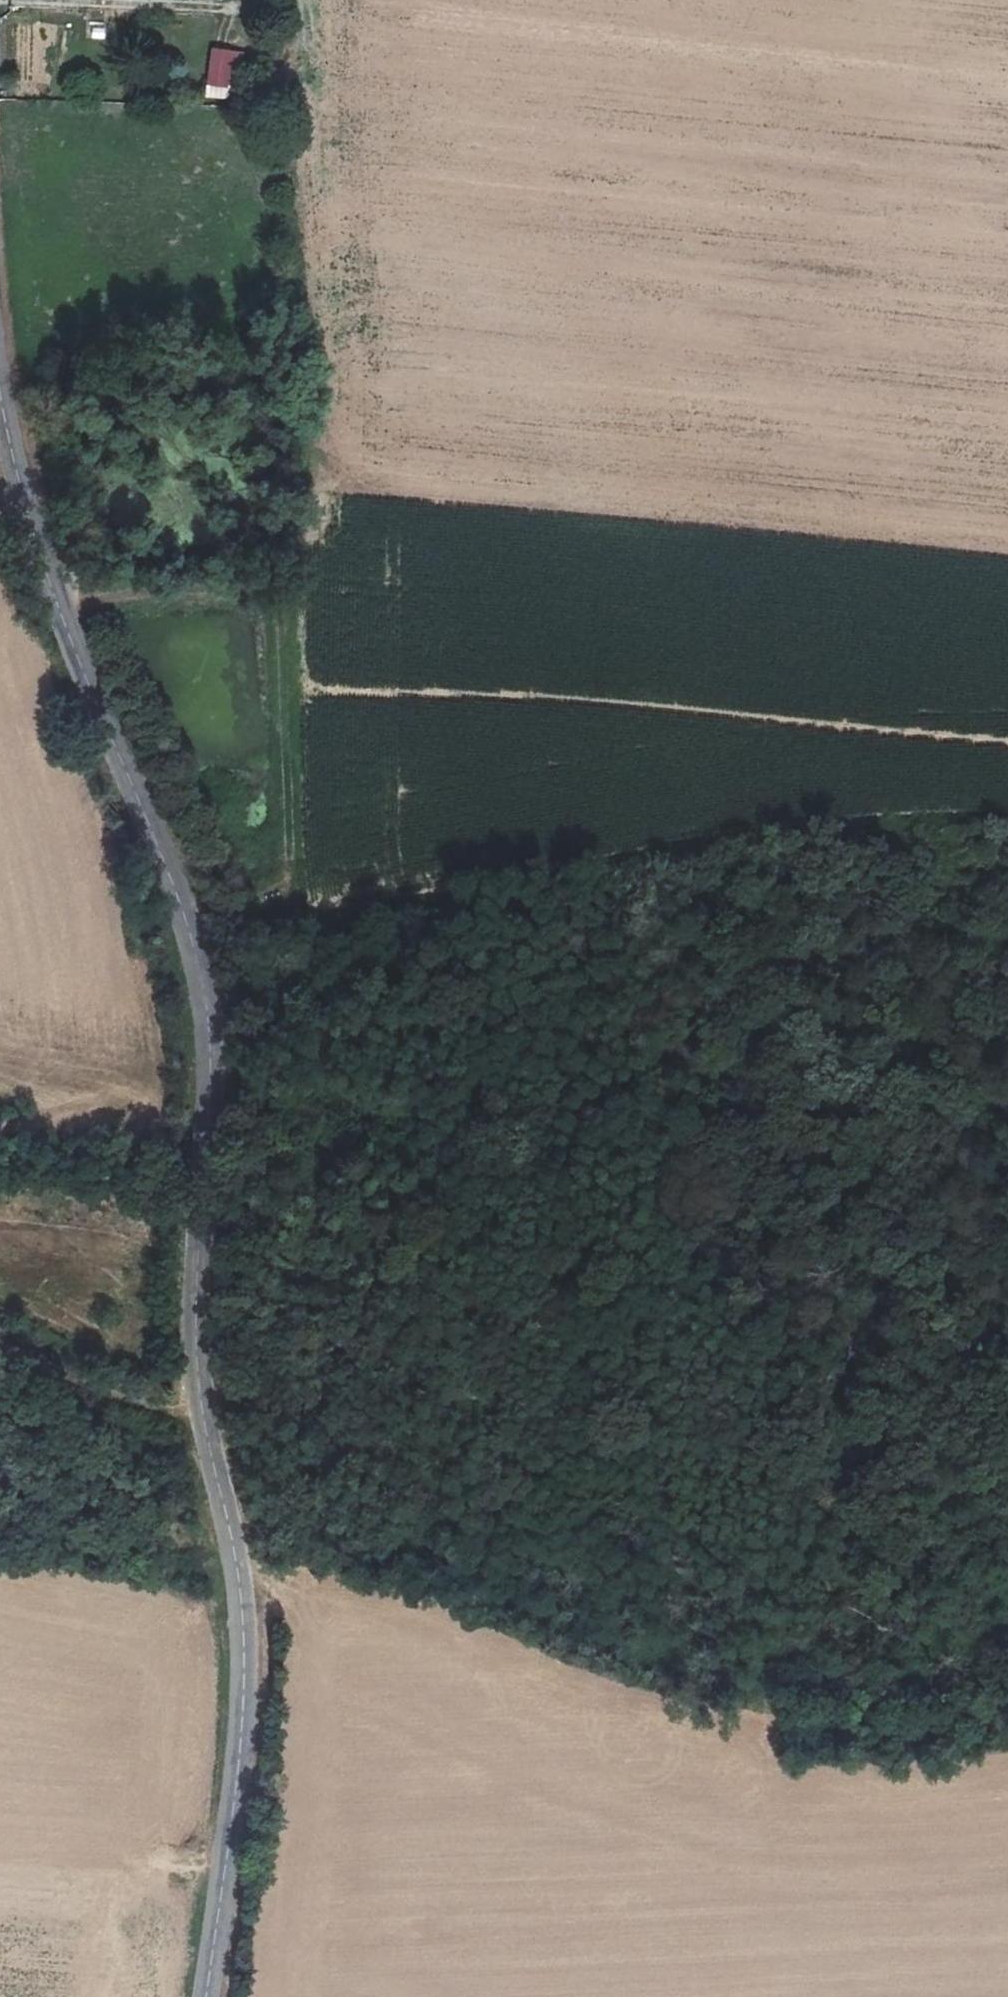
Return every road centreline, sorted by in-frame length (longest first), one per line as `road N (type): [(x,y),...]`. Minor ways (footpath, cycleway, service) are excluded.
road 1 (tertiary): [(216,1996),(236,1850),(242,1611),(201,1427),(216,1057),(193,937),(23,510),(0,389)]
road 2 (track): [(201,1427),(340,1472),(402,1508),(475,1582),(596,1648),(831,1690),(1007,1704)]

